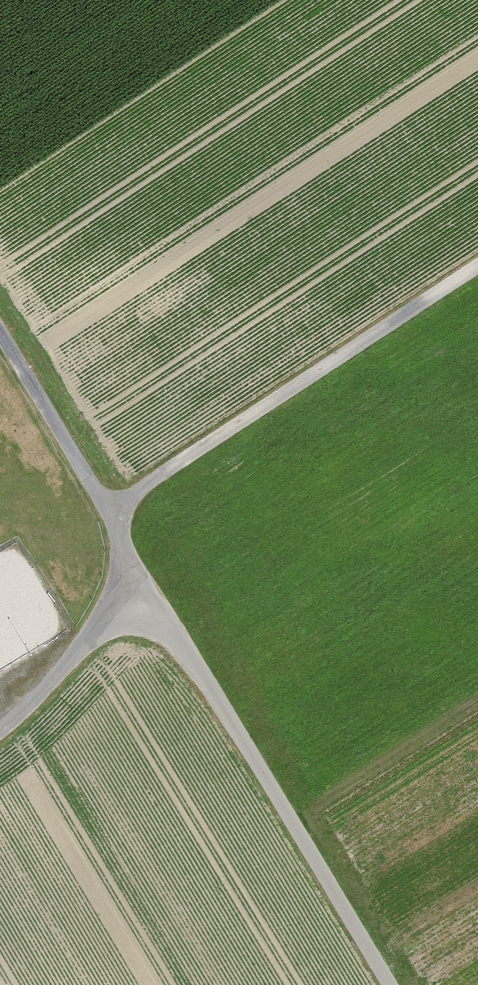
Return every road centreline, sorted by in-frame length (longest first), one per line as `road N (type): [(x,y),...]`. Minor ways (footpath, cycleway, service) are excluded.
road 1 (track): [(383,984),(0,337)]
road 2 (track): [(110,512),(477,262)]
road 3 (unclassified): [(0,727),(147,588)]

